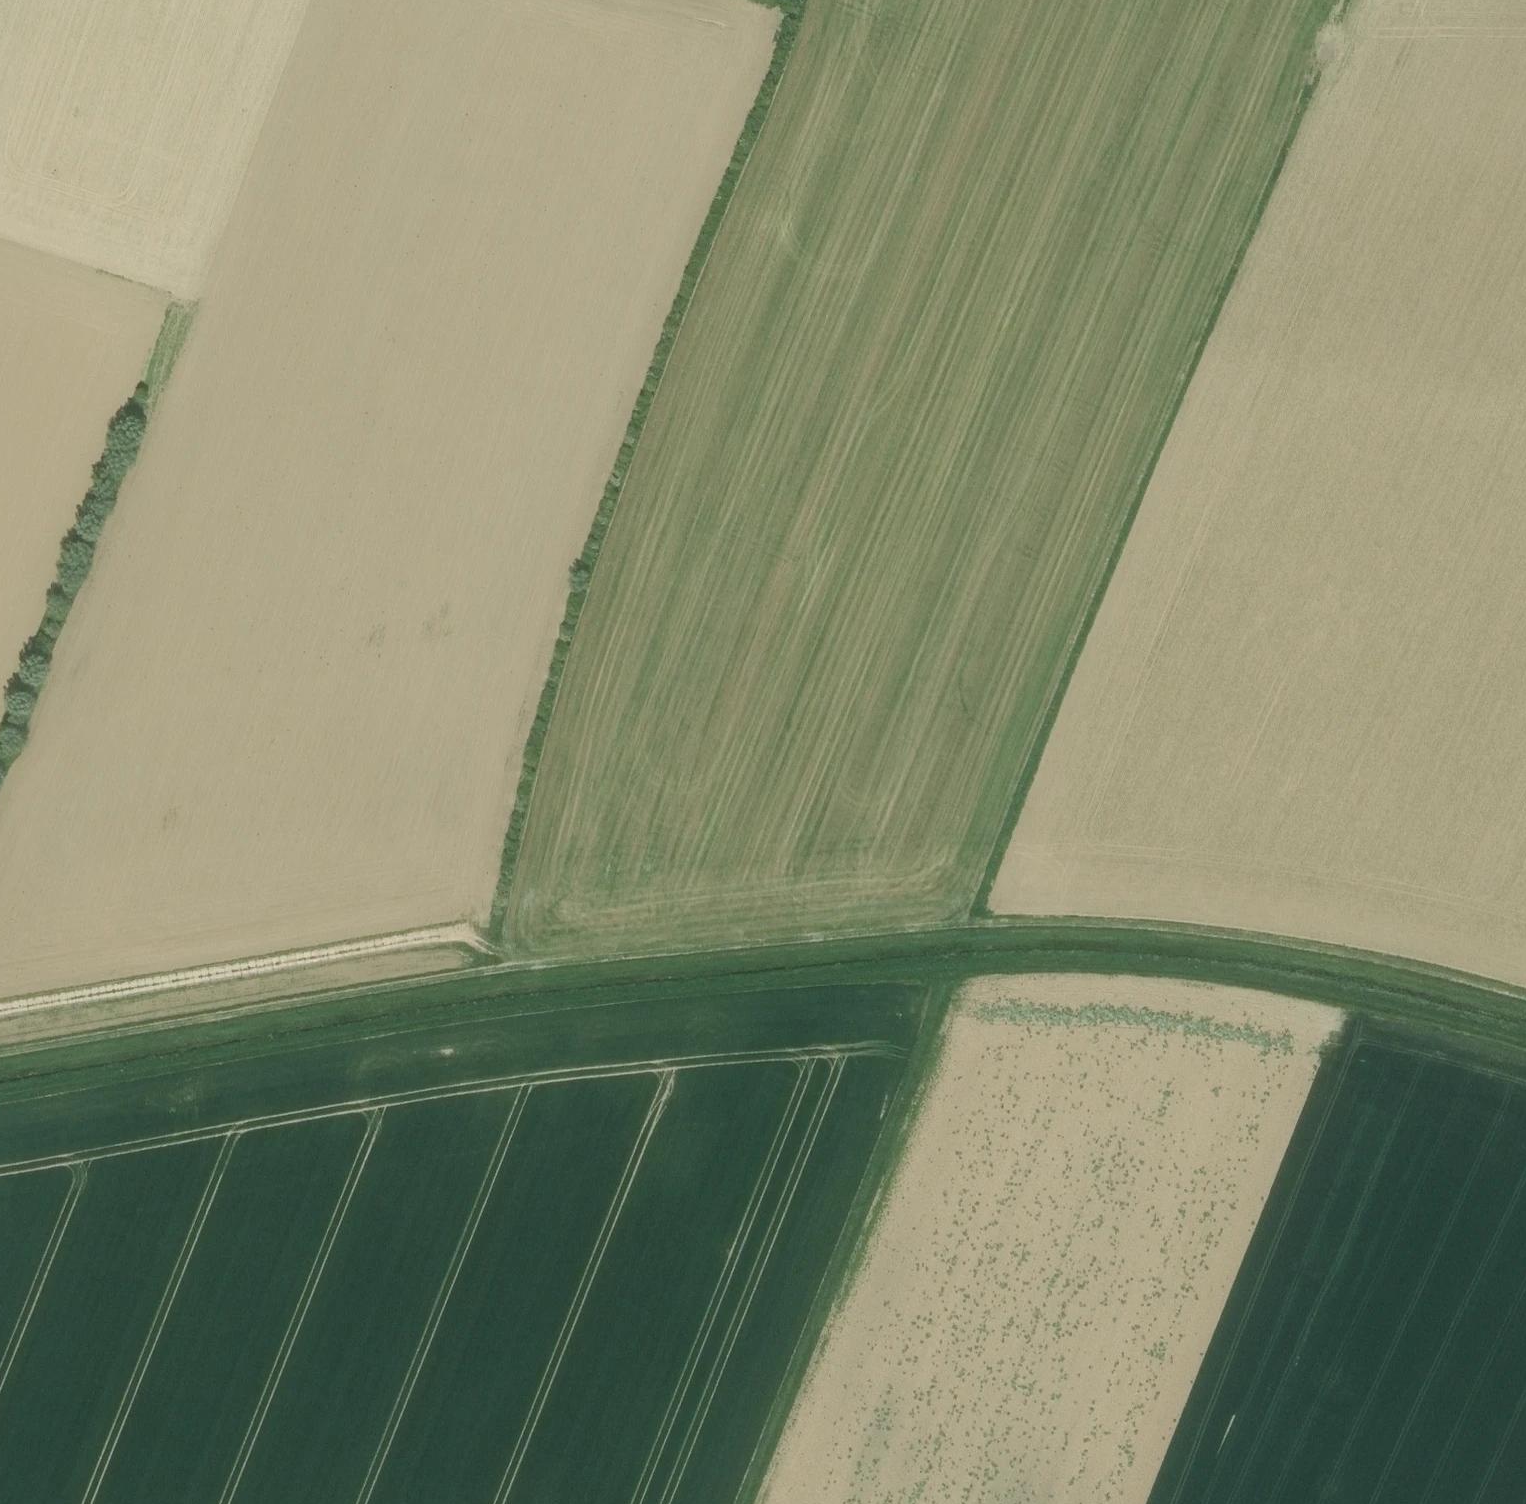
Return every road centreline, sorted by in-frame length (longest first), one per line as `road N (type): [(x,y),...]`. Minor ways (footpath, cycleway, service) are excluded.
road 1 (track): [(0,1010),(456,933)]

